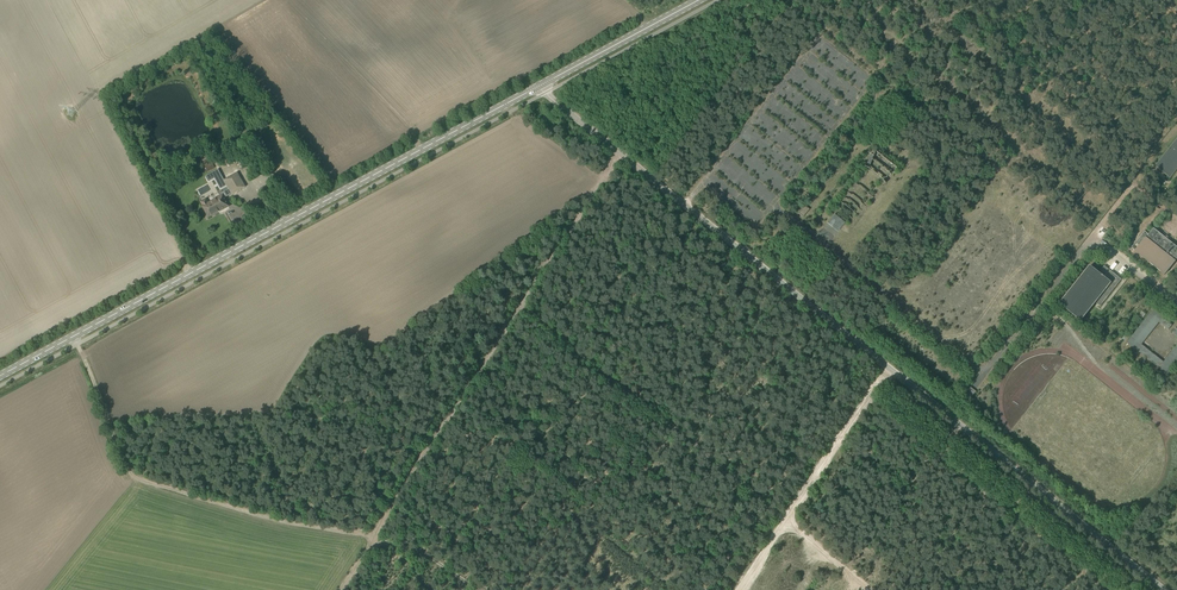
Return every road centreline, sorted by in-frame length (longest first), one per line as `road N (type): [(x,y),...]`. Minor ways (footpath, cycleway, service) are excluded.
road 1 (unclassified): [(1171,589),(538,84)]
road 2 (secondary): [(0,377),(538,84)]
road 3 (track): [(341,589),(620,152)]
road 4 (track): [(515,311),(873,589)]
road 5 (track): [(1152,589),(882,376)]
road 6 (track): [(888,366),(738,589)]
road 7 (secondary): [(538,84),(690,0)]

